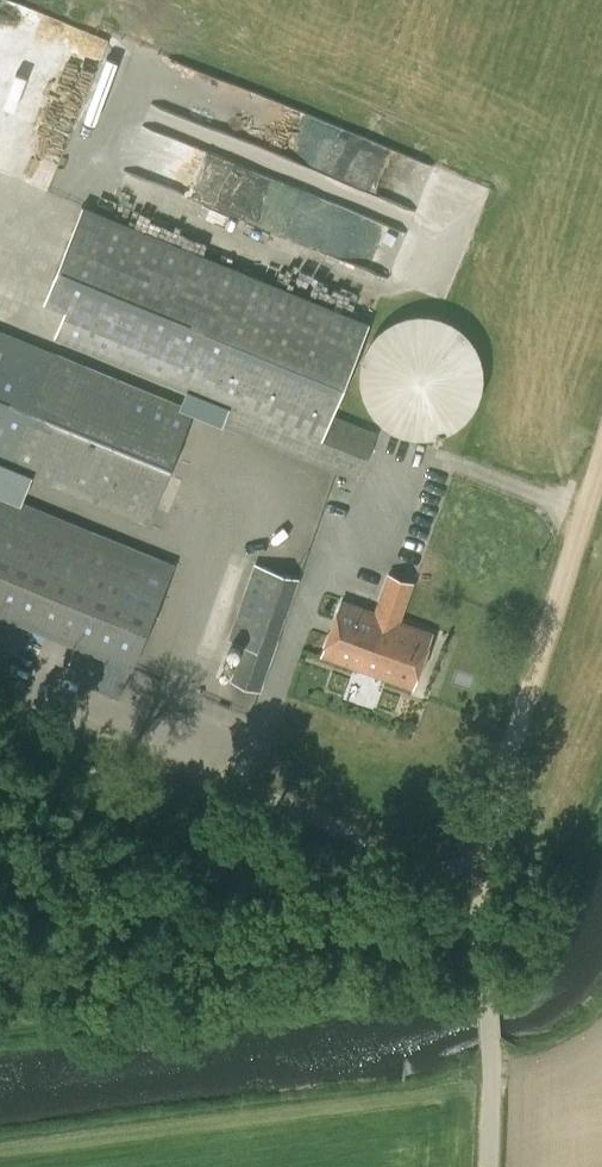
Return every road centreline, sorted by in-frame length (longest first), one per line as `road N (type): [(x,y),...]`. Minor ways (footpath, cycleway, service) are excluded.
road 1 (unclassified): [(489,1166),(492,1043),(475,882),(0,687)]
road 2 (track): [(601,447),(475,882)]

